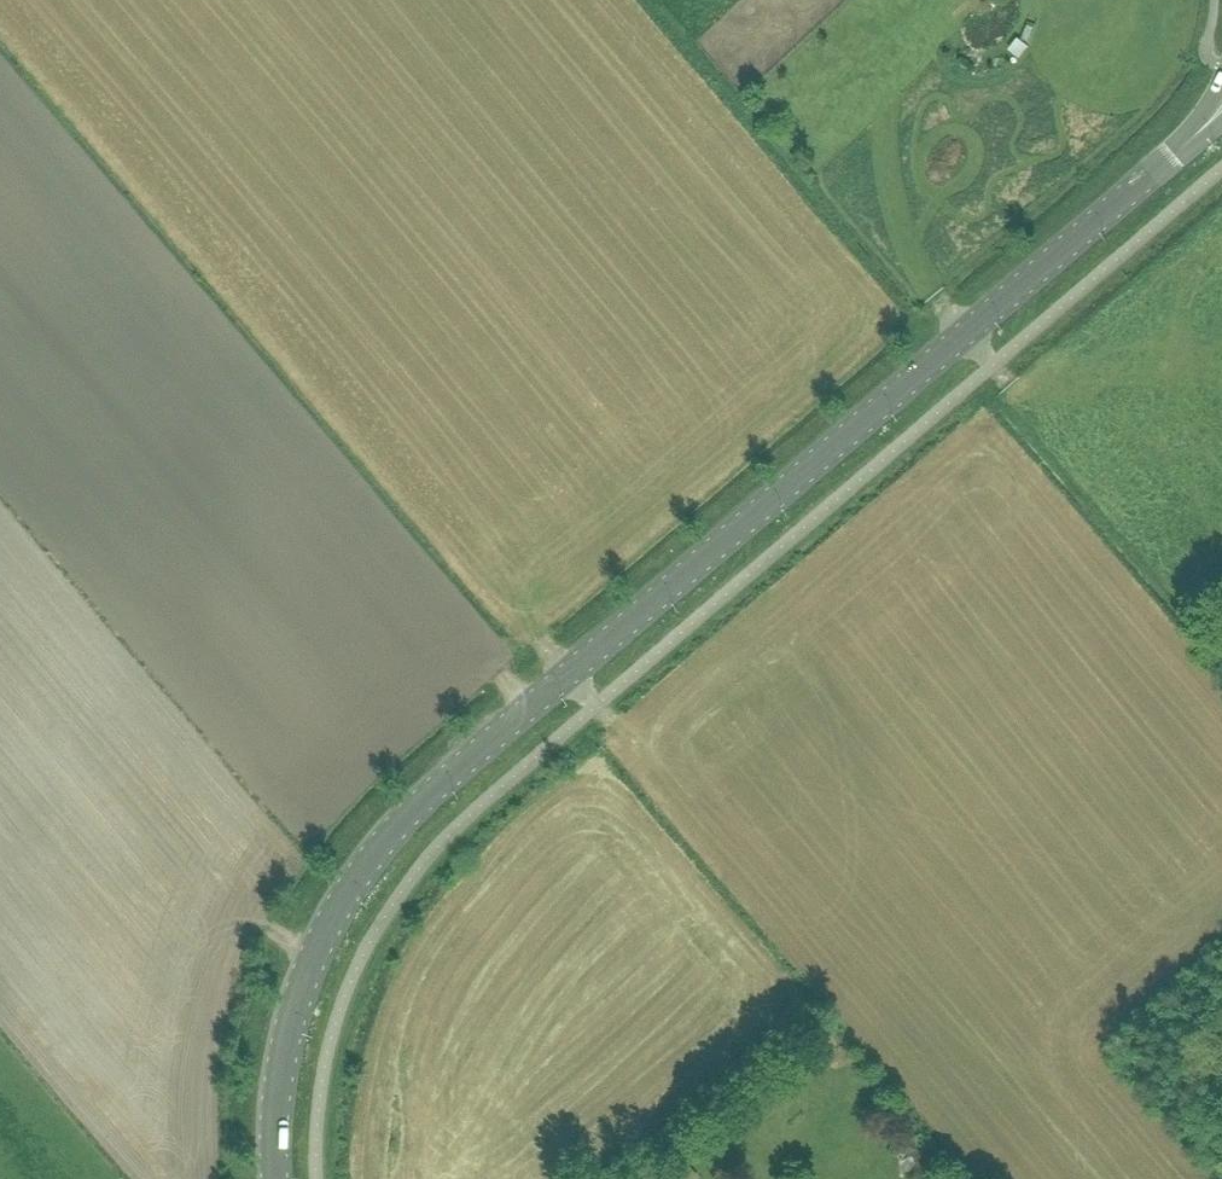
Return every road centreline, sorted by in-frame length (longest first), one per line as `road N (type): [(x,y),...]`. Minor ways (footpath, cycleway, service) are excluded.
road 1 (secondary): [(278,1178),(282,1066),(297,1010),(359,880),(404,824),(1221,119)]

